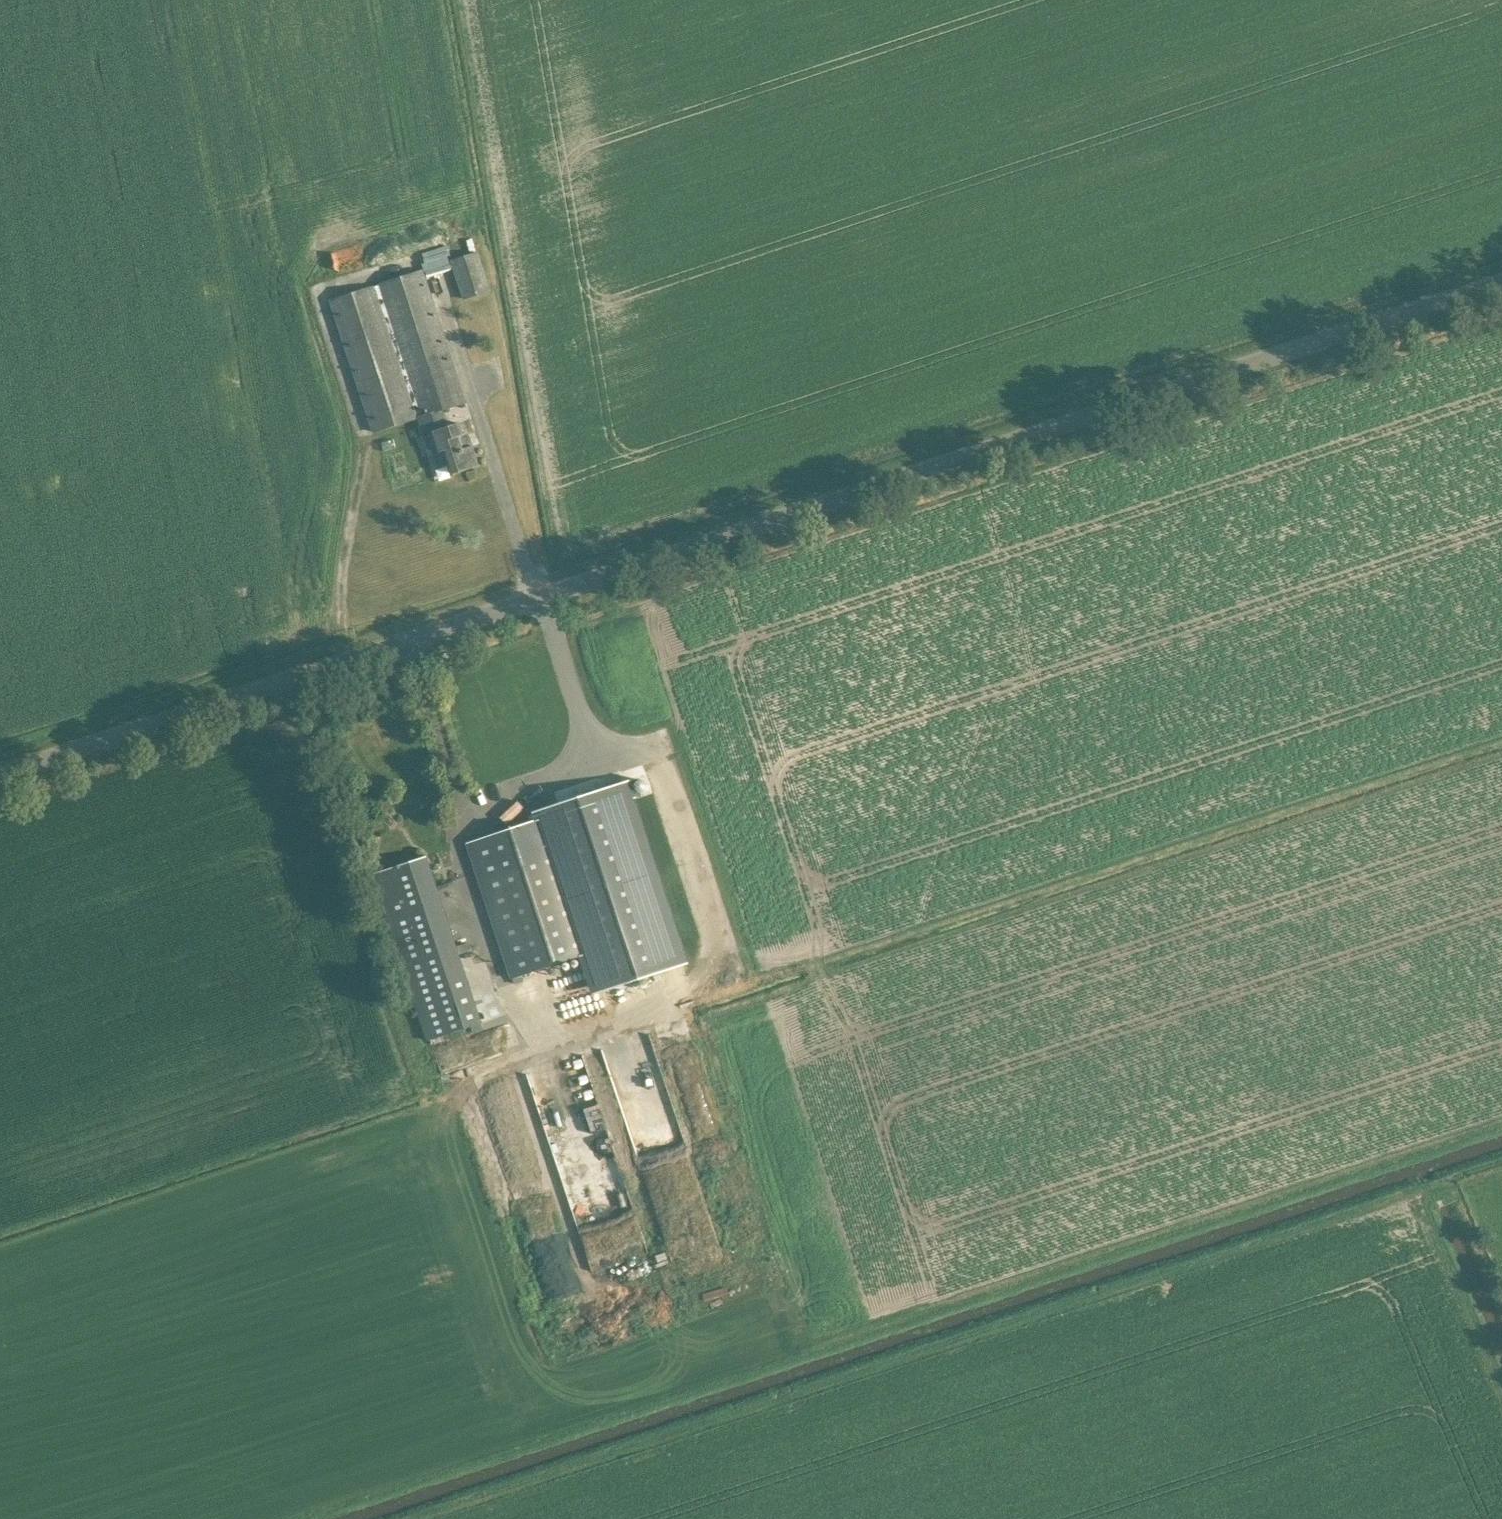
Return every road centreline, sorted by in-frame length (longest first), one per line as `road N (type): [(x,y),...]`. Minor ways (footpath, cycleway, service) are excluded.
road 1 (unclassified): [(0,787),(1501,302)]

